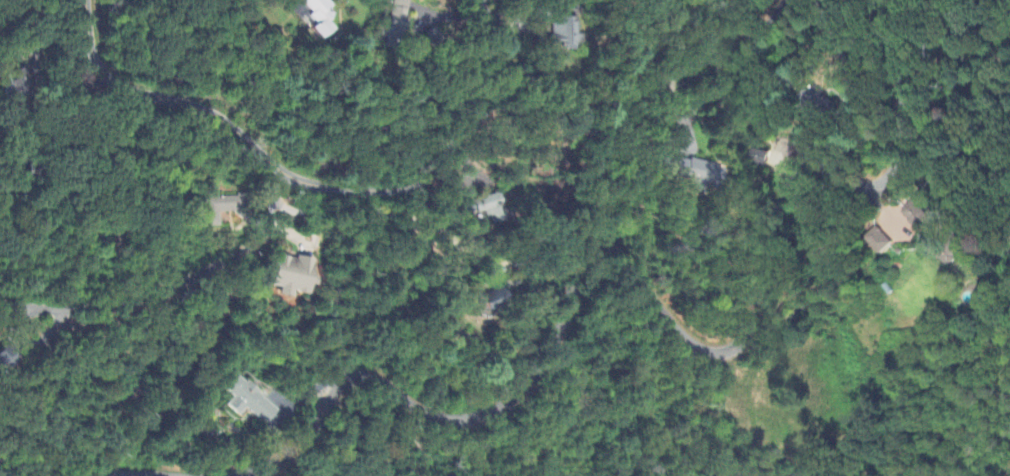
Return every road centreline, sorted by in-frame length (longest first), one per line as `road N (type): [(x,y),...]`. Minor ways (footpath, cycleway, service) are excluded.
road 1 (residential): [(187,475),(228,474),(275,457),(348,387),(439,412),(486,404),(553,348),(577,290),(603,256),(617,254),(635,269),(673,329),(695,345),(714,347),(731,336),(783,196),(814,181),(863,183),(889,165),(897,103),(883,0)]
road 2 (residential): [(509,81),(476,95),(436,166),(407,188),(323,186),(287,173),(226,119),(111,79),(96,58),(90,0)]
road 3 (residential): [(777,0),(739,38),(619,98),(599,102),(509,81)]

